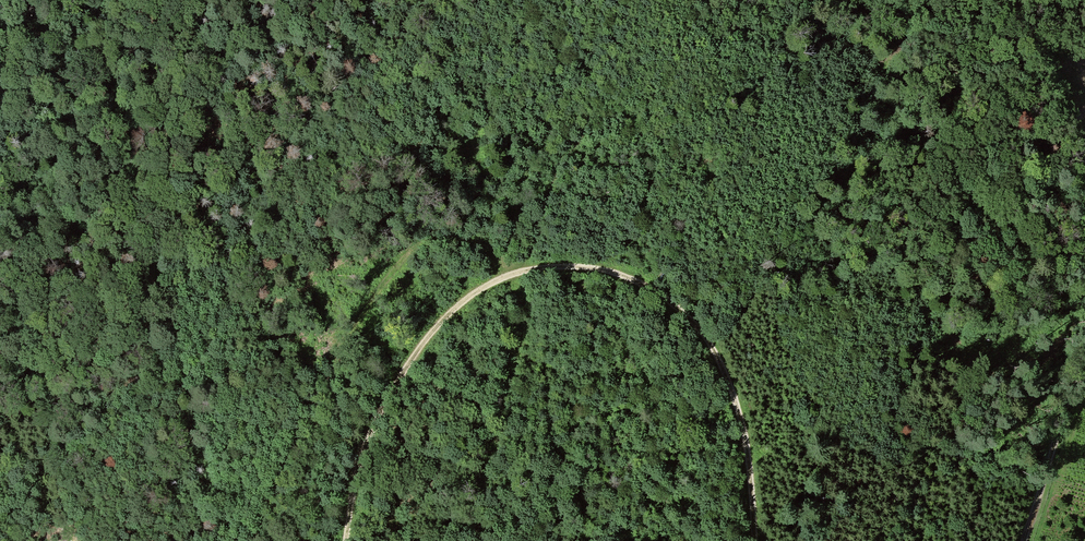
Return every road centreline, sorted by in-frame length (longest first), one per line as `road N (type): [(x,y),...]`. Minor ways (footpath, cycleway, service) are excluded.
road 1 (track): [(514,273),(480,245),(433,236),(400,262),(319,399),(261,540)]
road 2 (track): [(754,540),(739,411),(699,328),(650,288),(618,274),(525,268)]
road 3 (track): [(525,268),(474,293),(412,354),(365,448),(346,540)]
road 4 (track): [(0,297),(84,540)]
road 5 (track): [(1026,540),(1084,333)]
road 6 (track): [(1084,166),(1071,114),(1033,37)]
road 7 (track): [(1033,37),(987,21),(927,32),(904,47)]

